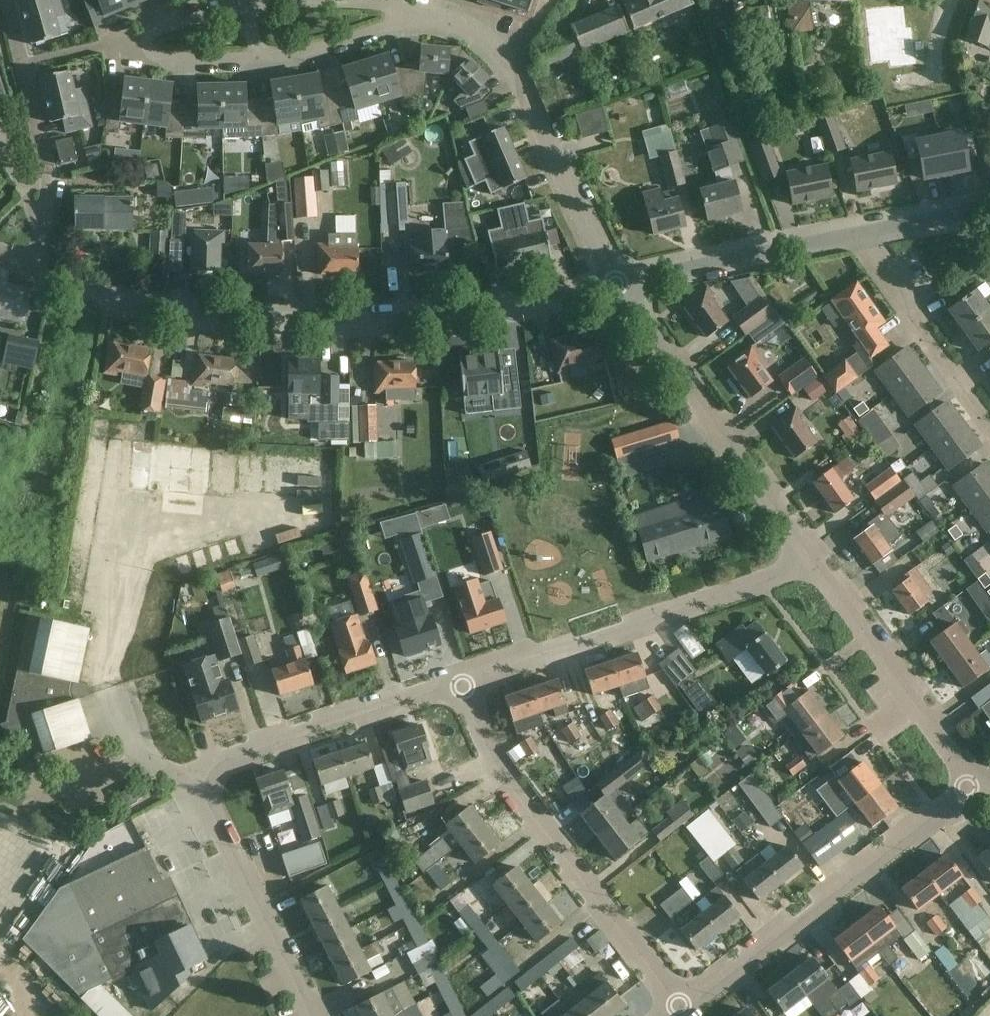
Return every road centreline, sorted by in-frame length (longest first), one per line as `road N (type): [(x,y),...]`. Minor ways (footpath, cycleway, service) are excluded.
road 1 (residential): [(624,284),(590,297),(311,325),(44,276)]
road 2 (residential): [(664,1012),(502,771),(453,681)]
road 3 (residential): [(664,1012),(975,791)]
road 4 (residential): [(453,681),(814,569)]
road 5 (residential): [(814,569),(624,284)]
road 6 (residential): [(624,284),(575,219),(506,59),(474,29),(451,21)]
road 7 (residential): [(199,796),(208,774),(257,747),(453,681)]
road 8 (residential): [(44,276),(55,206),(4,0)]
road 9 (residential): [(975,791),(814,569)]
road 10 (residential): [(255,1),(214,7),(127,39),(150,56),(260,61)]
road 11 (residential): [(311,1015),(199,796)]
road 12 (residential): [(864,232),(624,284)]
road 13 (residential): [(989,420),(864,232)]
road 14 (residential): [(0,807),(73,834),(91,833),(176,785),(199,796)]
road 15 (residential): [(260,61),(375,39),(427,12)]
road 16 (residential): [(989,212),(864,232)]

